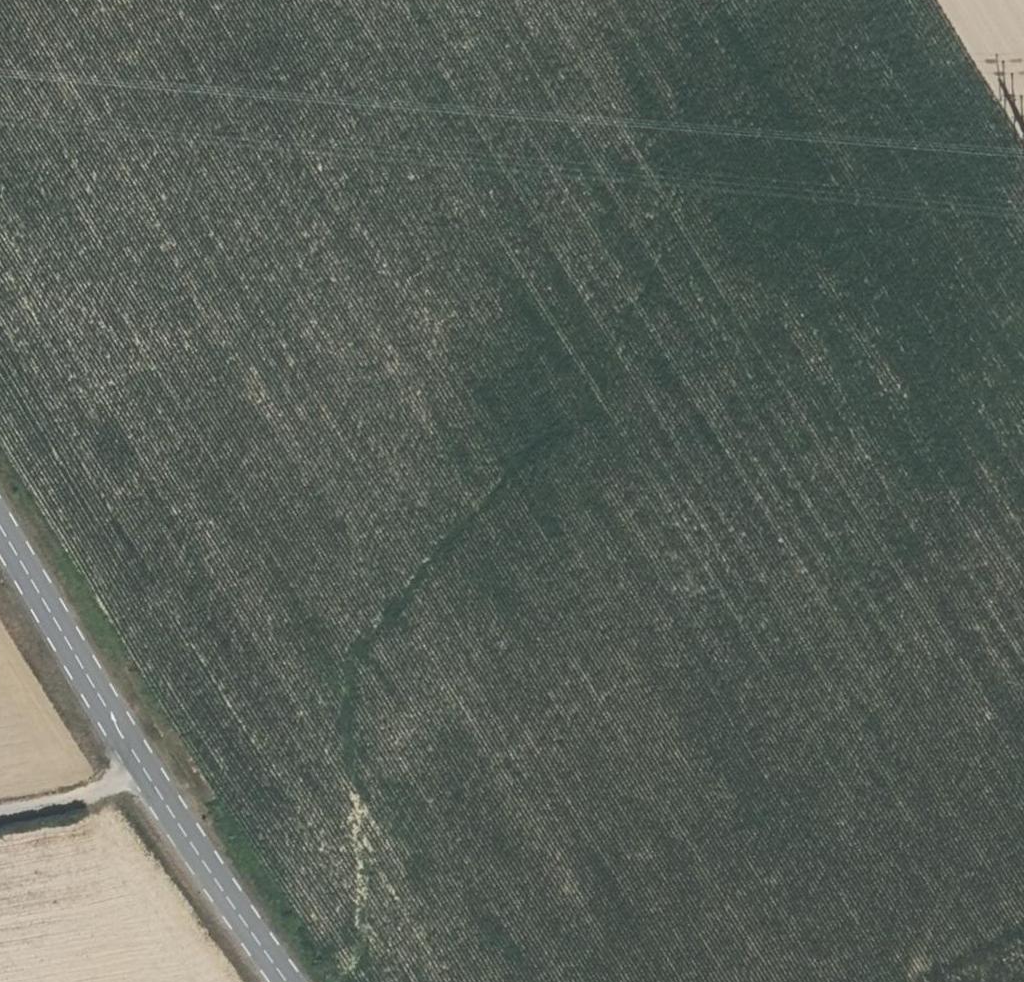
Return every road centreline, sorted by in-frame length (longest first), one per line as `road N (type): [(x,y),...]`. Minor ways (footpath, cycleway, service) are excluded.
road 1 (tertiary): [(297,981),(151,770),(0,520)]
road 2 (track): [(0,817),(82,802),(151,770)]

